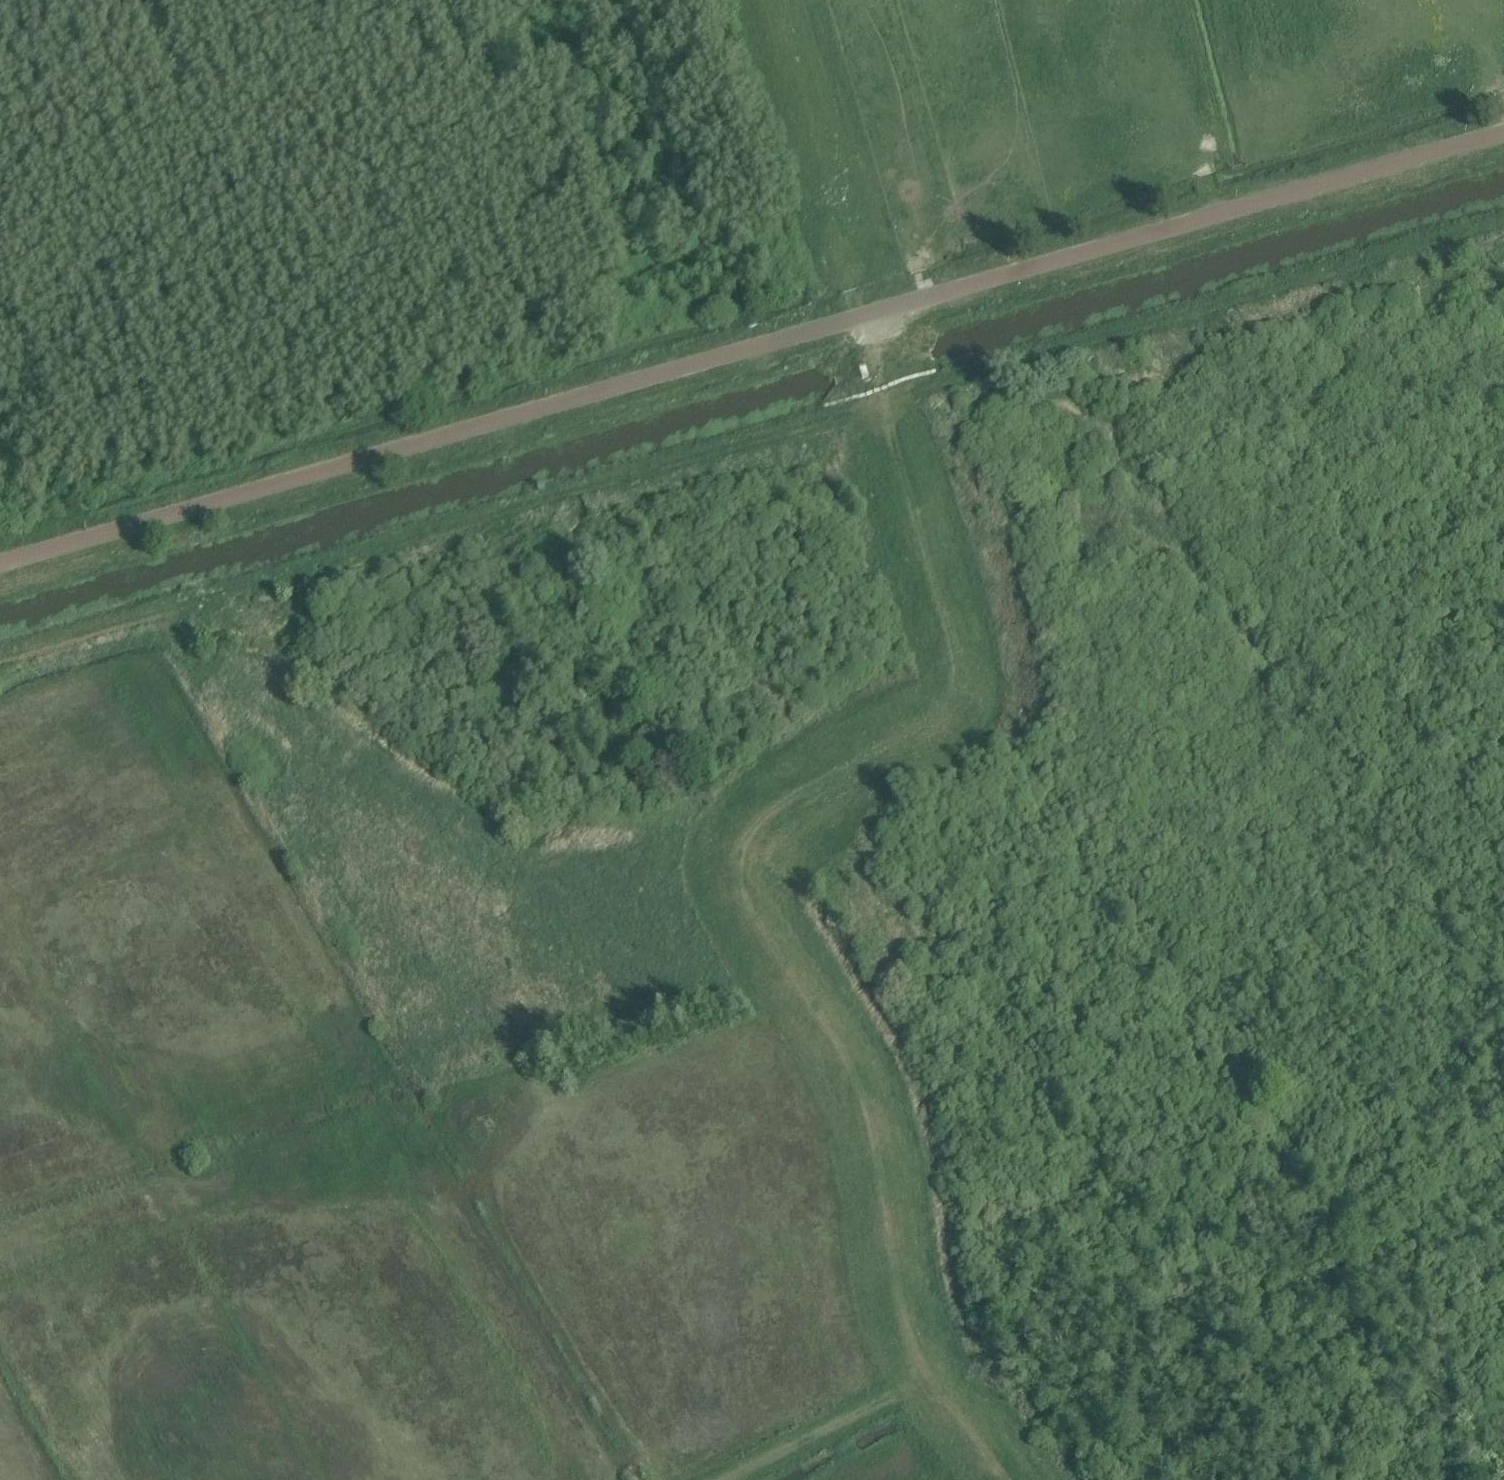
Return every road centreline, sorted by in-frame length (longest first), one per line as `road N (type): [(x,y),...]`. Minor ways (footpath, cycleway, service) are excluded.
road 1 (track): [(863,317),(954,629),(955,683),(937,723),(804,786),(773,823),(745,893),(850,1067),(898,1334),(1002,1479)]
road 2 (unclassified): [(794,336),(1503,130)]
road 3 (track): [(717,1479),(929,1375)]

